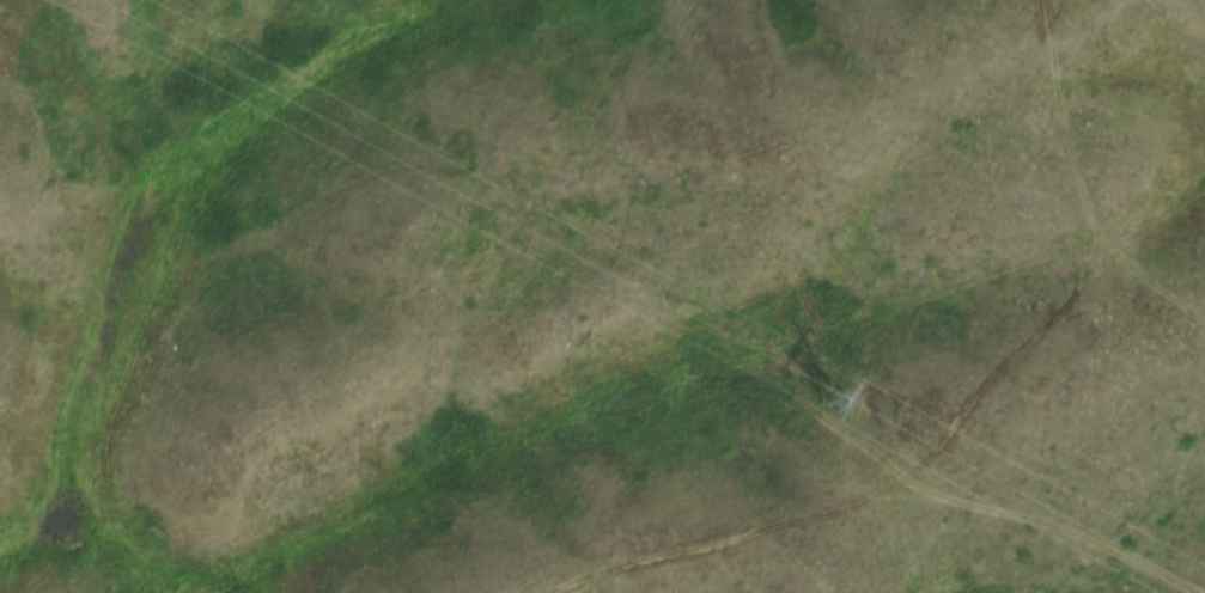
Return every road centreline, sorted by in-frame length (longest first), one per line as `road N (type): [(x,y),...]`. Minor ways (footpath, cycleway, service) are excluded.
road 1 (track): [(546,592),(610,567),(868,501),(914,477),(996,374),(1077,296),(1102,252),(1057,73),(1054,0)]

